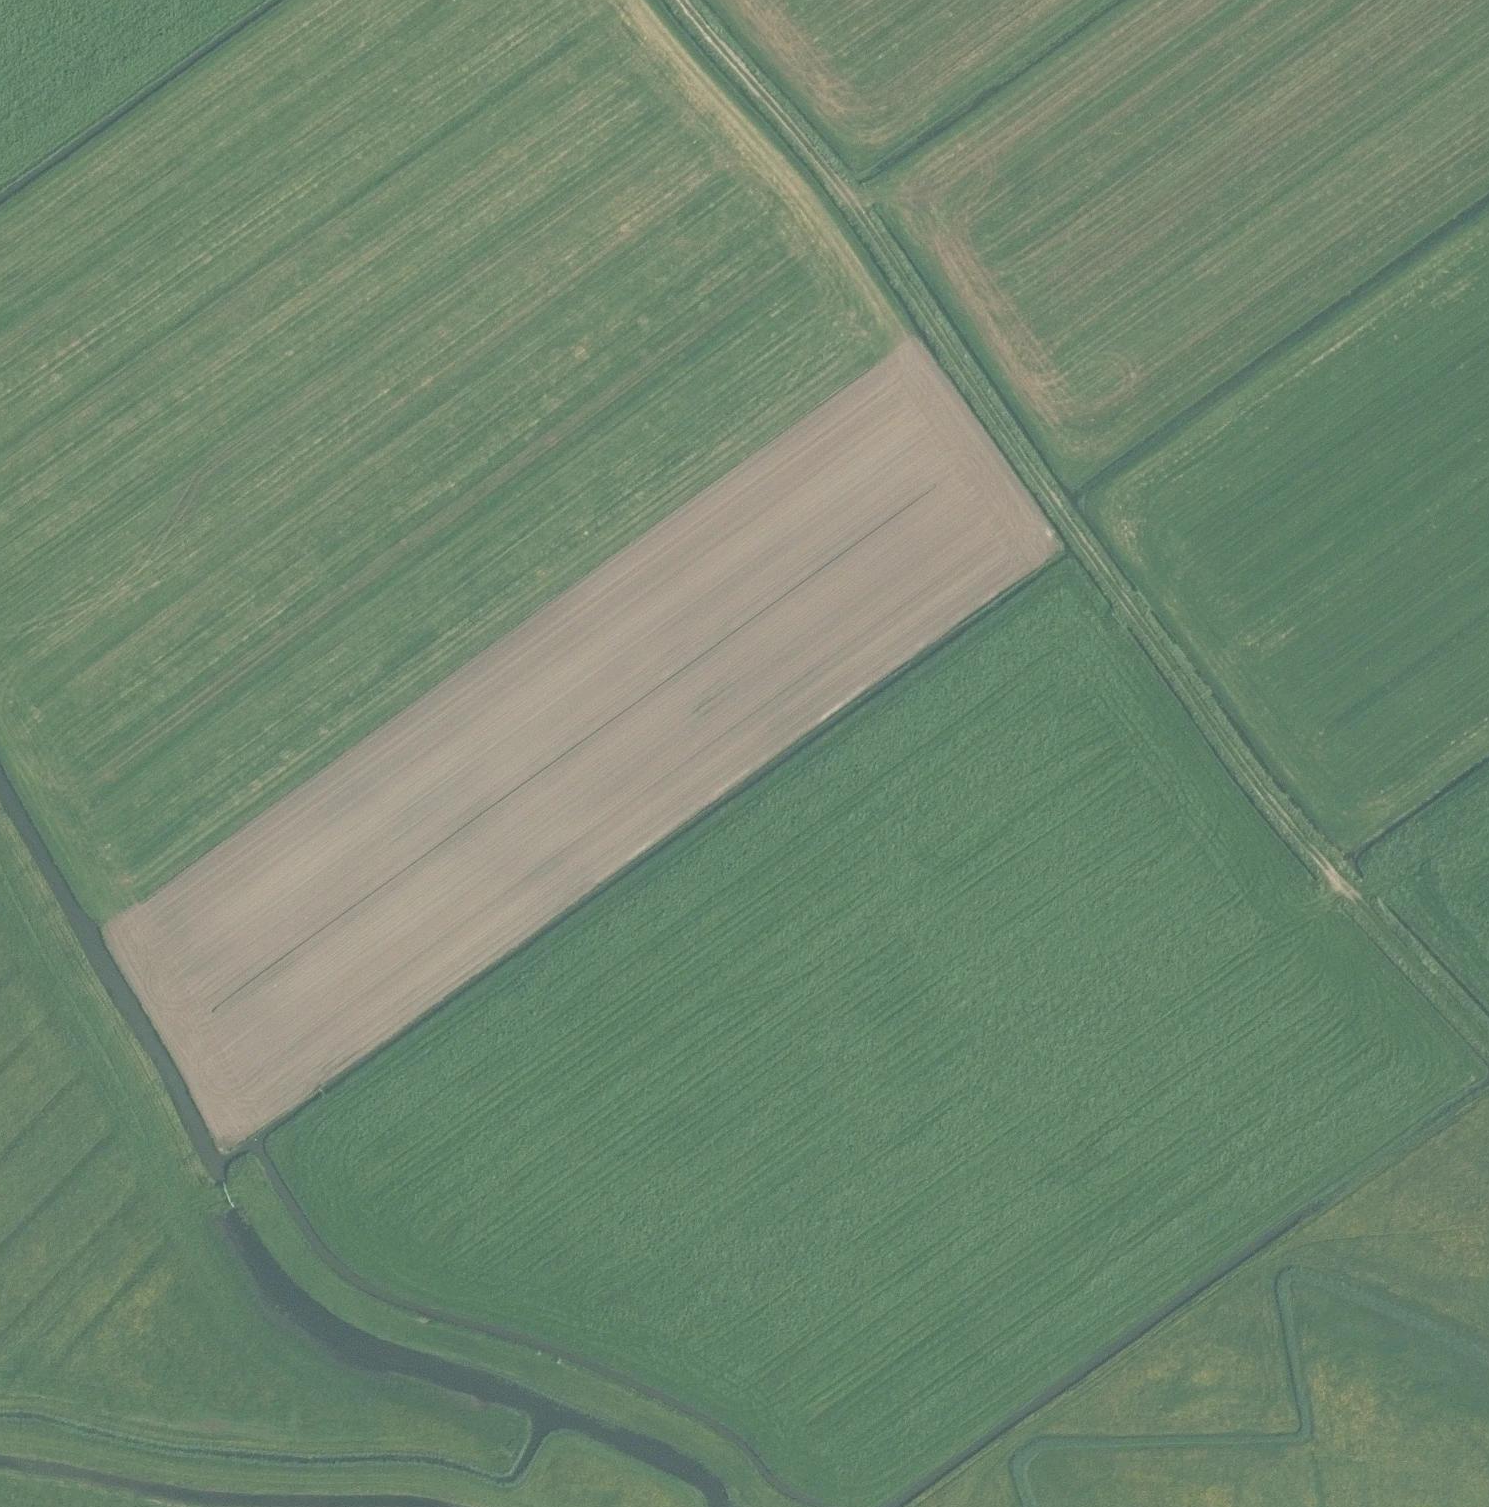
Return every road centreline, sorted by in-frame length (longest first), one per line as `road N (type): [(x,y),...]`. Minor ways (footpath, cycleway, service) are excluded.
road 1 (track): [(1488,1038),(1254,780),(805,139),(686,0)]
road 2 (track): [(914,360),(814,206),(641,0)]

